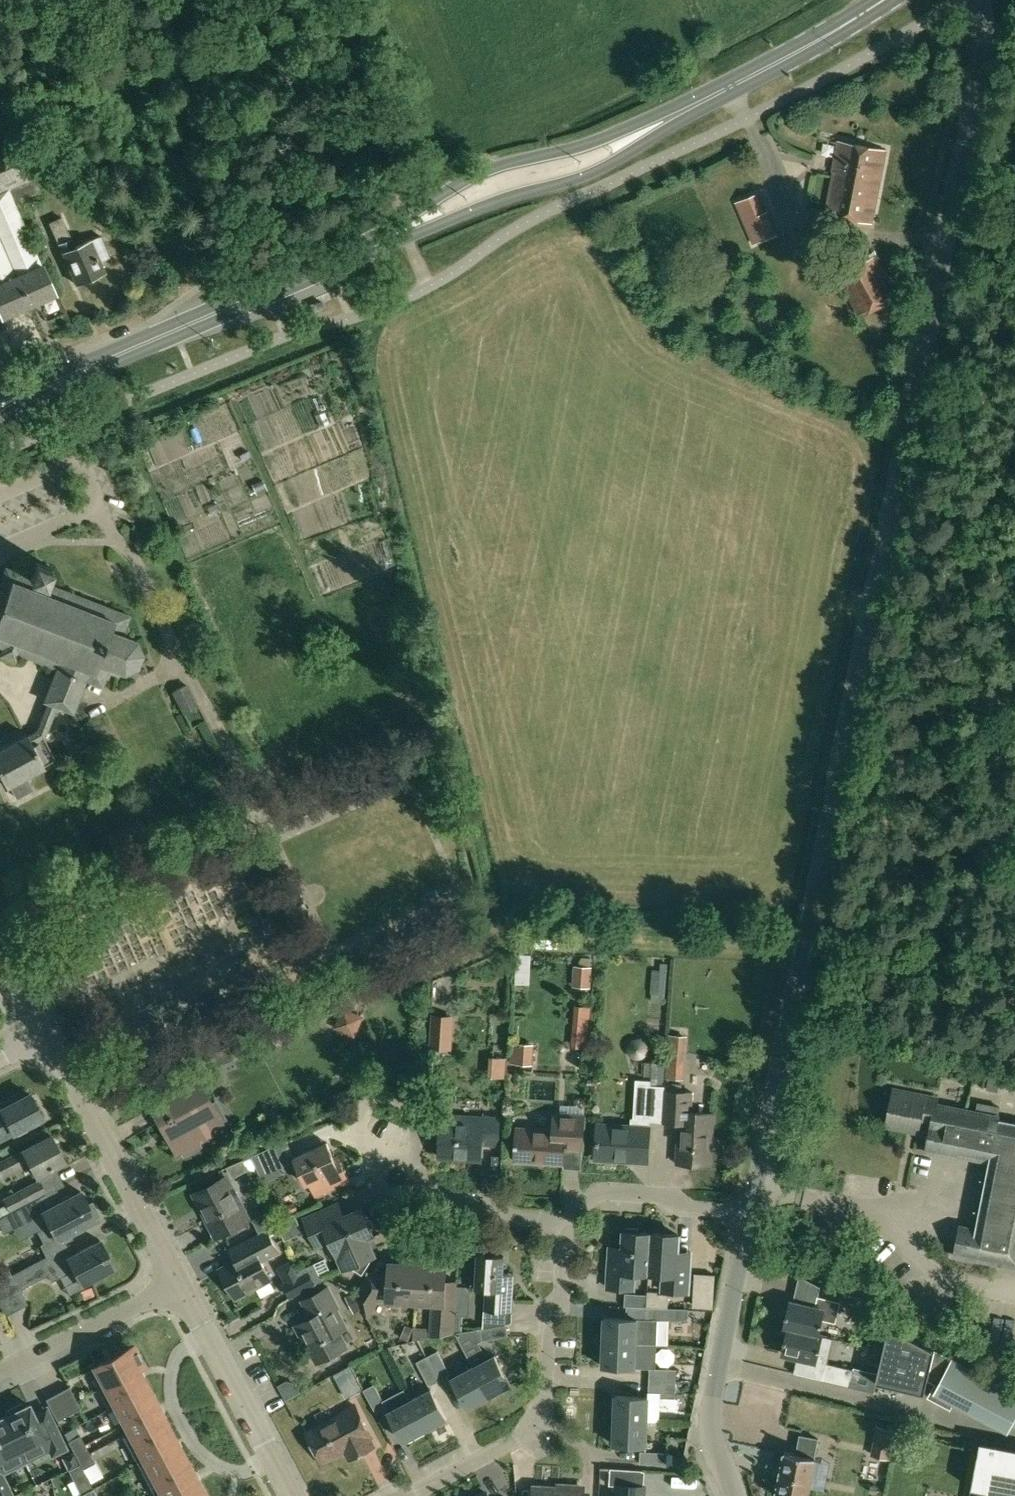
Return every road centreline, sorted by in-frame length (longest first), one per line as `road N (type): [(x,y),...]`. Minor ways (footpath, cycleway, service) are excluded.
road 1 (unclassified): [(831,812),(986,33),(979,0)]
road 2 (residential): [(749,1213),(831,812)]
road 3 (secondary): [(0,405),(350,255)]
road 4 (secondary): [(682,112),(487,170),(350,255)]
road 5 (secondary): [(350,255),(602,168),(682,112)]
road 6 (track): [(429,286),(332,0)]
road 7 (residential): [(733,1495),(711,1437),(749,1213)]
road 8 (residential): [(182,1285),(49,1036)]
road 9 (residential): [(292,1495),(182,1285)]
road 10 (secondary): [(682,112),(883,0)]
road 11 (residential): [(542,1423),(548,1315),(561,1299),(562,1222)]
road 12 (residential): [(0,1369),(182,1285)]
road 13 (residential): [(562,1222),(600,1192),(749,1213)]
road 14 (residential): [(562,1222),(509,1220),(496,1204),(440,1200),(413,1161)]
road 15 (residential): [(394,1495),(542,1423)]

